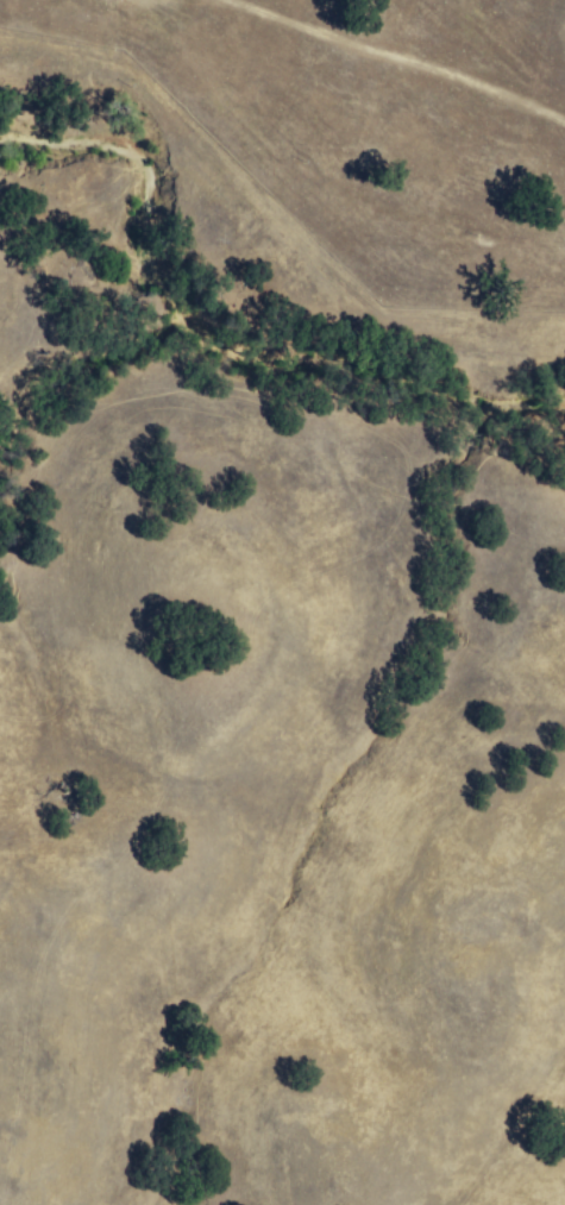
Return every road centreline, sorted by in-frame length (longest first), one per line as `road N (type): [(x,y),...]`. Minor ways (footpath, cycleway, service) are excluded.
road 1 (track): [(244,0),(564,115)]

